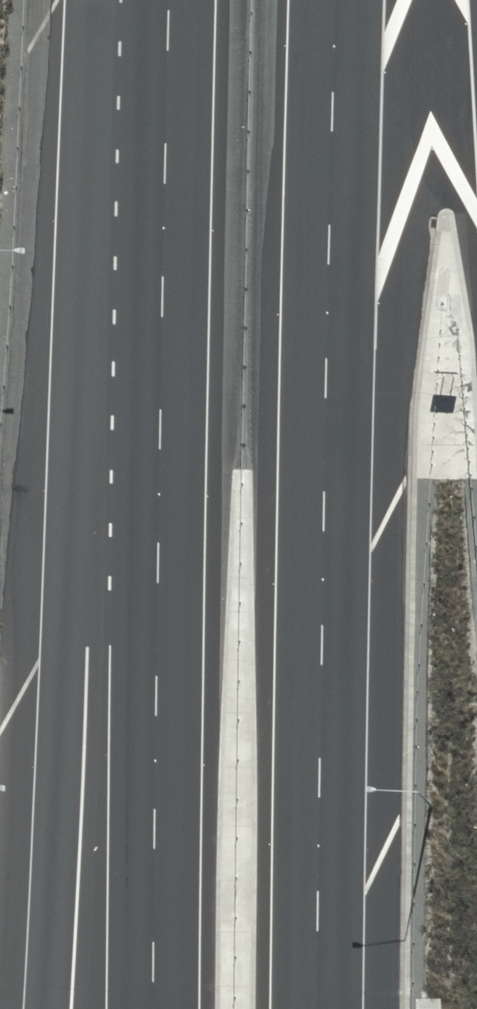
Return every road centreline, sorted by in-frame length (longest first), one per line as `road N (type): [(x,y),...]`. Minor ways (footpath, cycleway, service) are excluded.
road 1 (motorway): [(48,1008),(124,0)]
road 2 (motorway): [(335,0),(316,1008)]
road 3 (motorway): [(152,1008),(168,0)]

